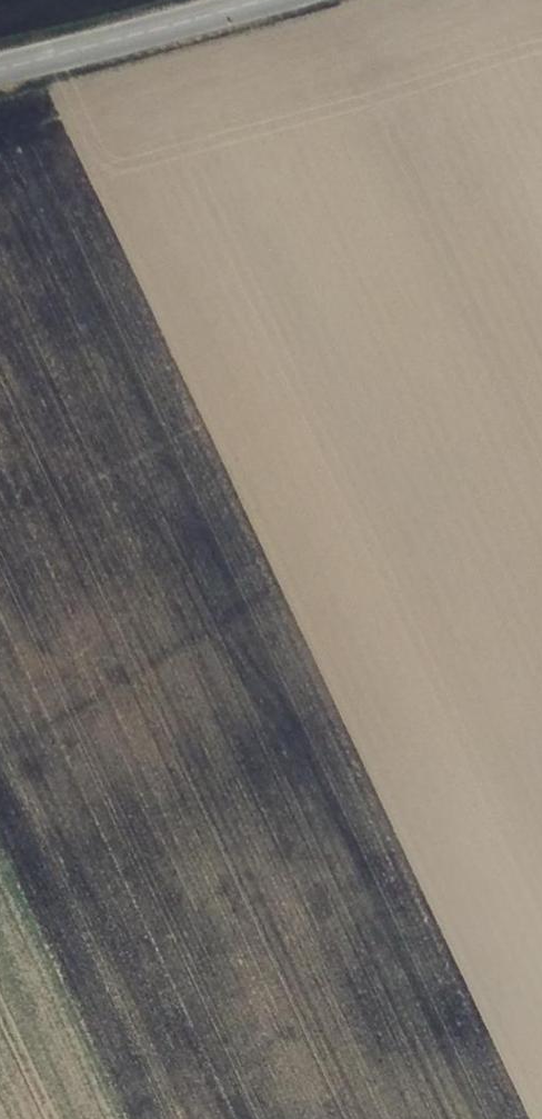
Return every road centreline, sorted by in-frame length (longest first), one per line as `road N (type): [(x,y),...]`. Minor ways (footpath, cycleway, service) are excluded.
road 1 (tertiary): [(0,70),(264,0)]

